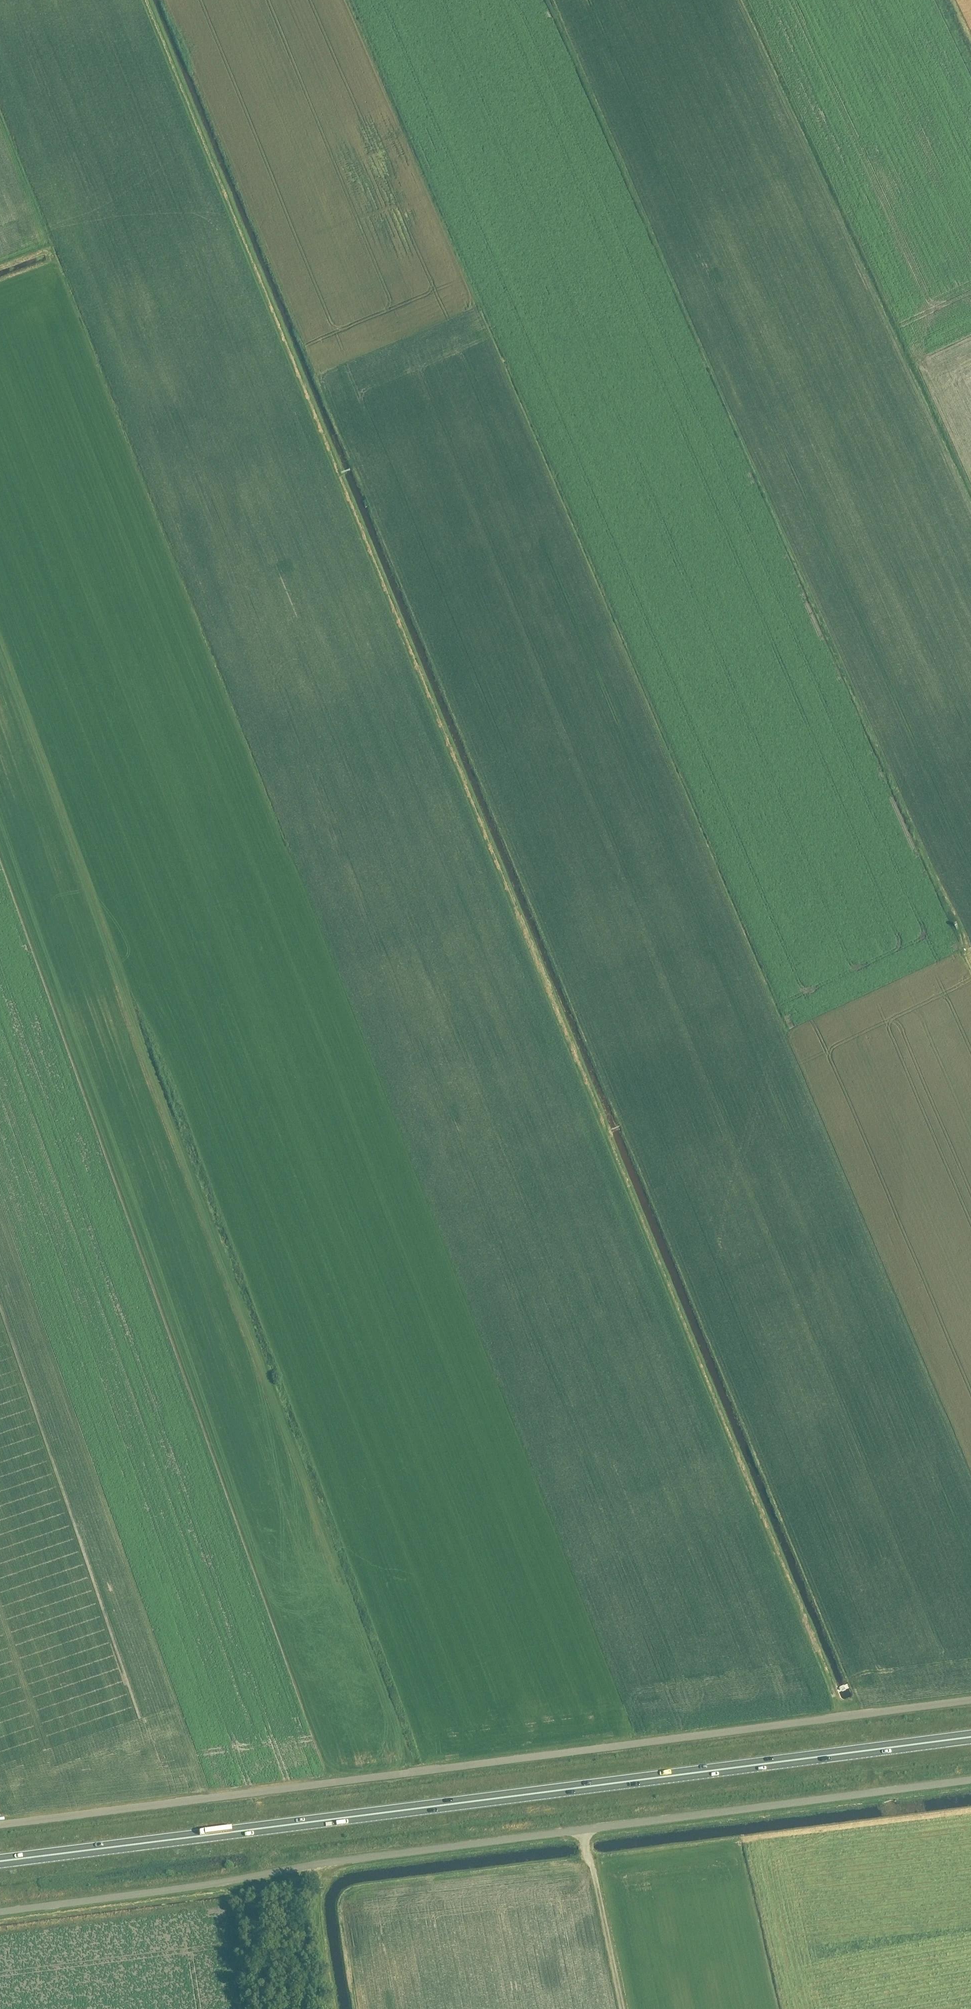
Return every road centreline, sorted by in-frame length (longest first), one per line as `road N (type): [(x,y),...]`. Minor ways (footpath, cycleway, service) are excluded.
road 1 (unclassified): [(970,1780),(509,1837),(0,1914)]
road 2 (trunk): [(0,1862),(970,1737)]
road 3 (unclassified): [(970,1700),(0,1824)]
road 4 (track): [(330,2008),(309,1870)]

